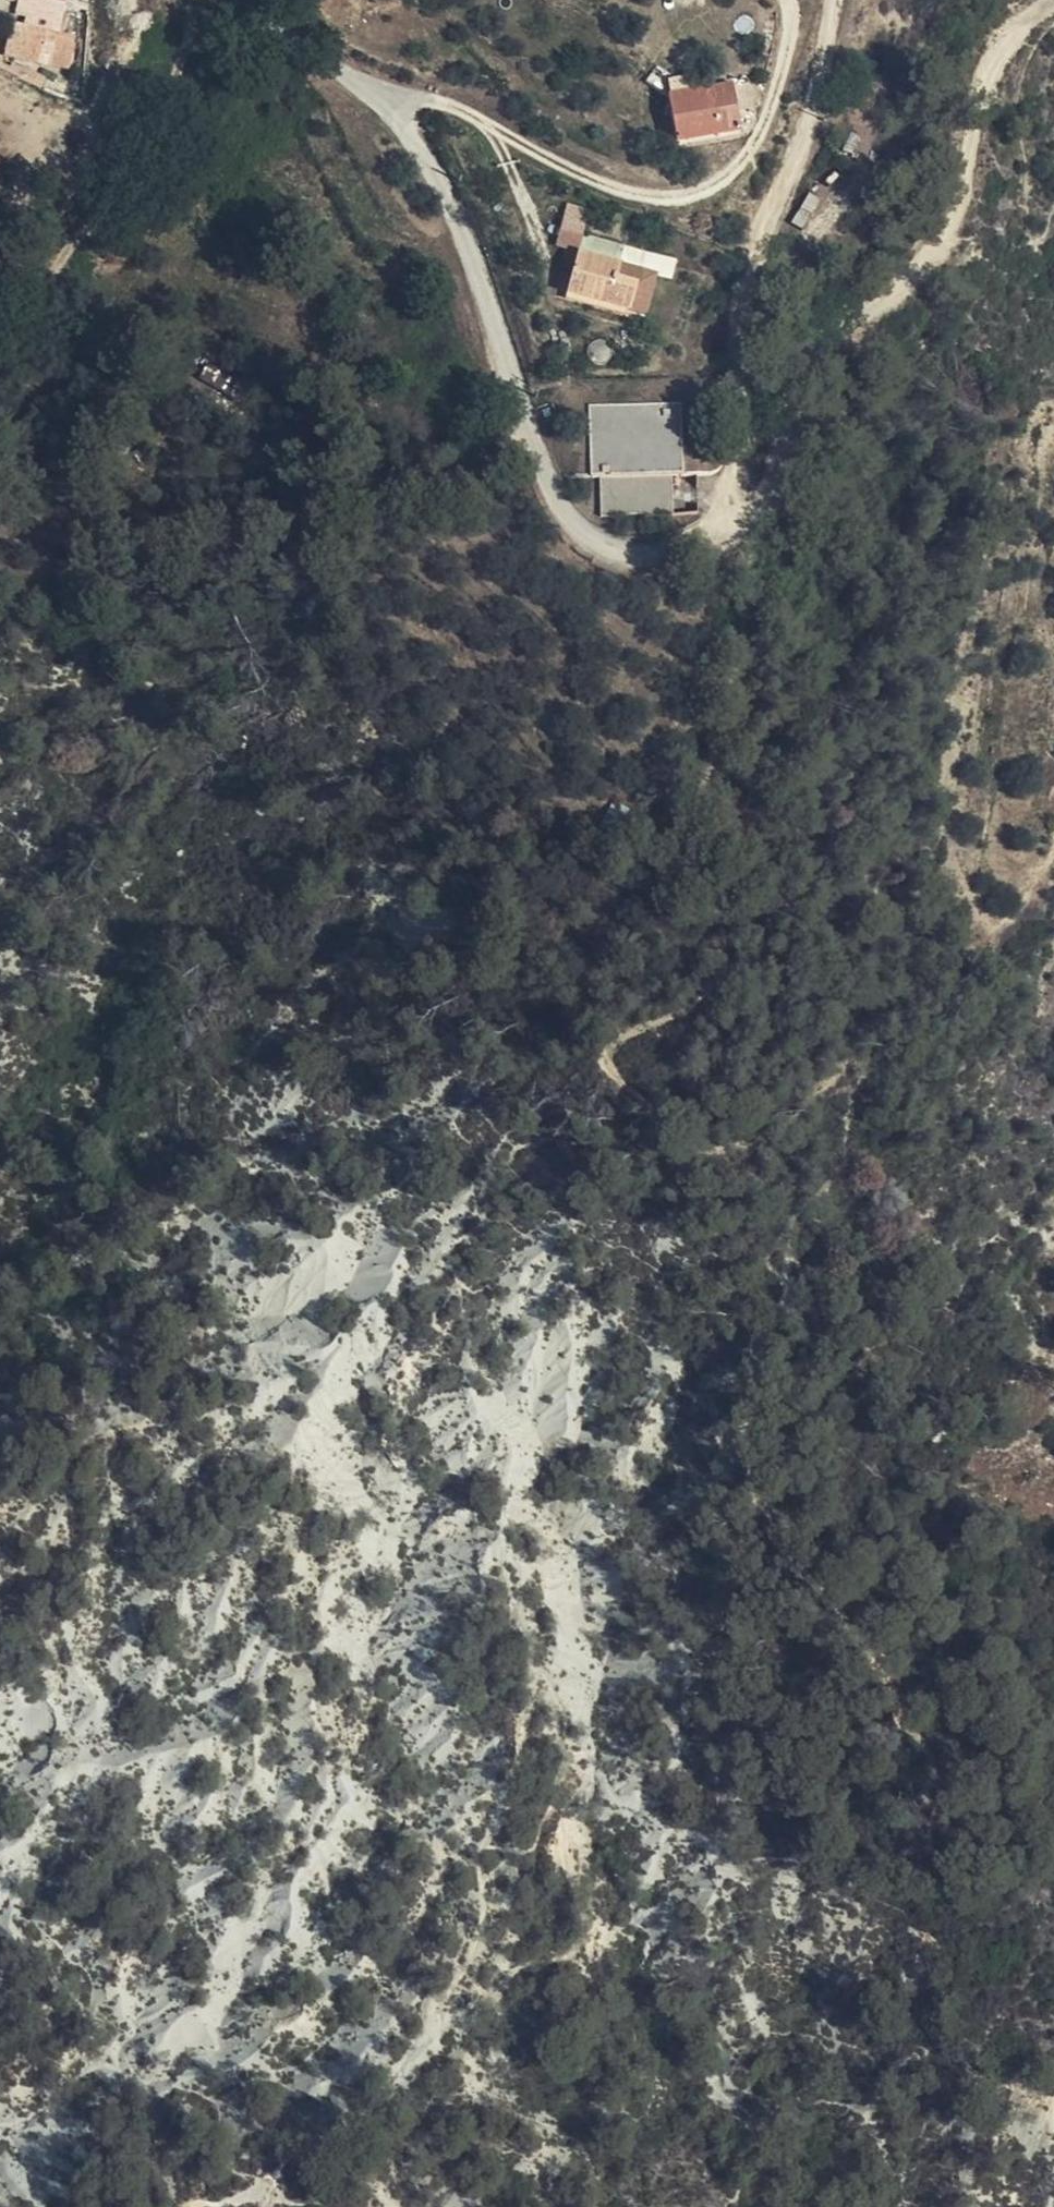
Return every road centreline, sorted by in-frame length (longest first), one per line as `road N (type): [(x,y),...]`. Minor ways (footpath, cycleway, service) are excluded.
road 1 (unclassified): [(739,526),(677,553),(634,559),(583,541),(542,483),(445,190),(399,122),(259,0)]
road 2 (unclassified): [(1053,1),(1033,11),(993,62),(960,202),(910,269),(809,345),(777,500),(739,526)]
road 3 (unclassified): [(739,526),(732,498),(760,250),(805,126),(835,0)]

